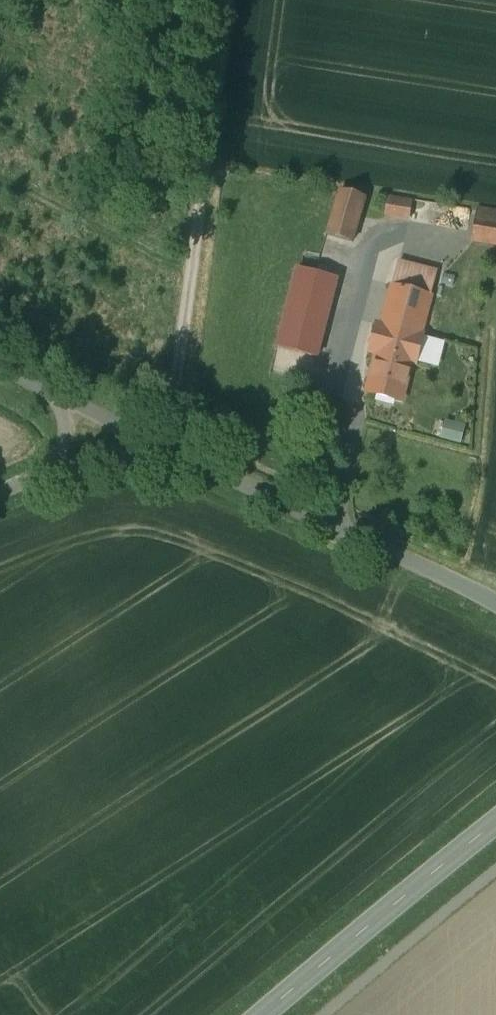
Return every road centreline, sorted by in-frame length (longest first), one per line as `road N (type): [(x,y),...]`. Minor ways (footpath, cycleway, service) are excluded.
road 1 (track): [(169,453),(226,0)]
road 2 (unclassified): [(169,453),(495,604)]
road 3 (tertiary): [(264,1014),(495,824)]
road 4 (unclassified): [(169,453),(0,369)]
road 5 (unclassified): [(0,494),(58,471),(169,453)]

